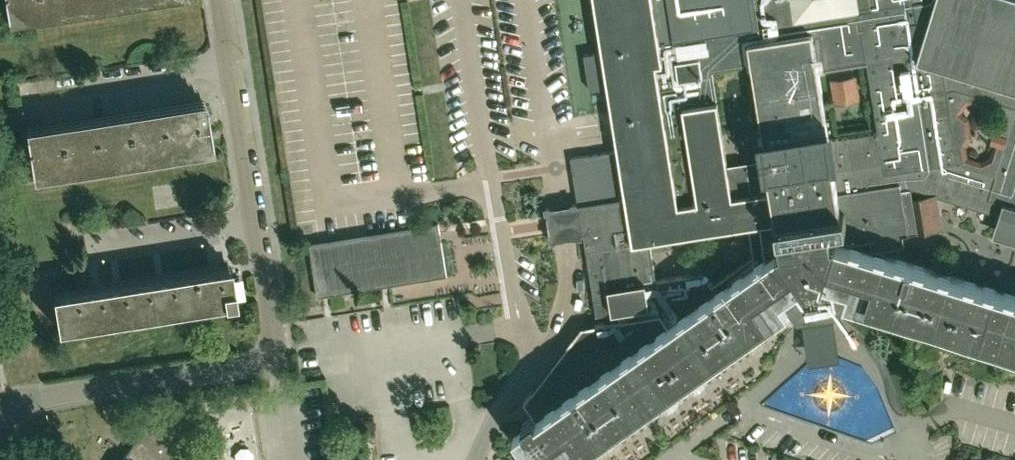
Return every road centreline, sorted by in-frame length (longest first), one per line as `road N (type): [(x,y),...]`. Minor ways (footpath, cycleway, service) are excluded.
road 1 (residential): [(252,220),(276,351),(0,405)]
road 2 (residential): [(24,91),(225,61)]
road 3 (residential): [(87,252),(252,220)]
road 4 (residential): [(252,220),(225,61)]

